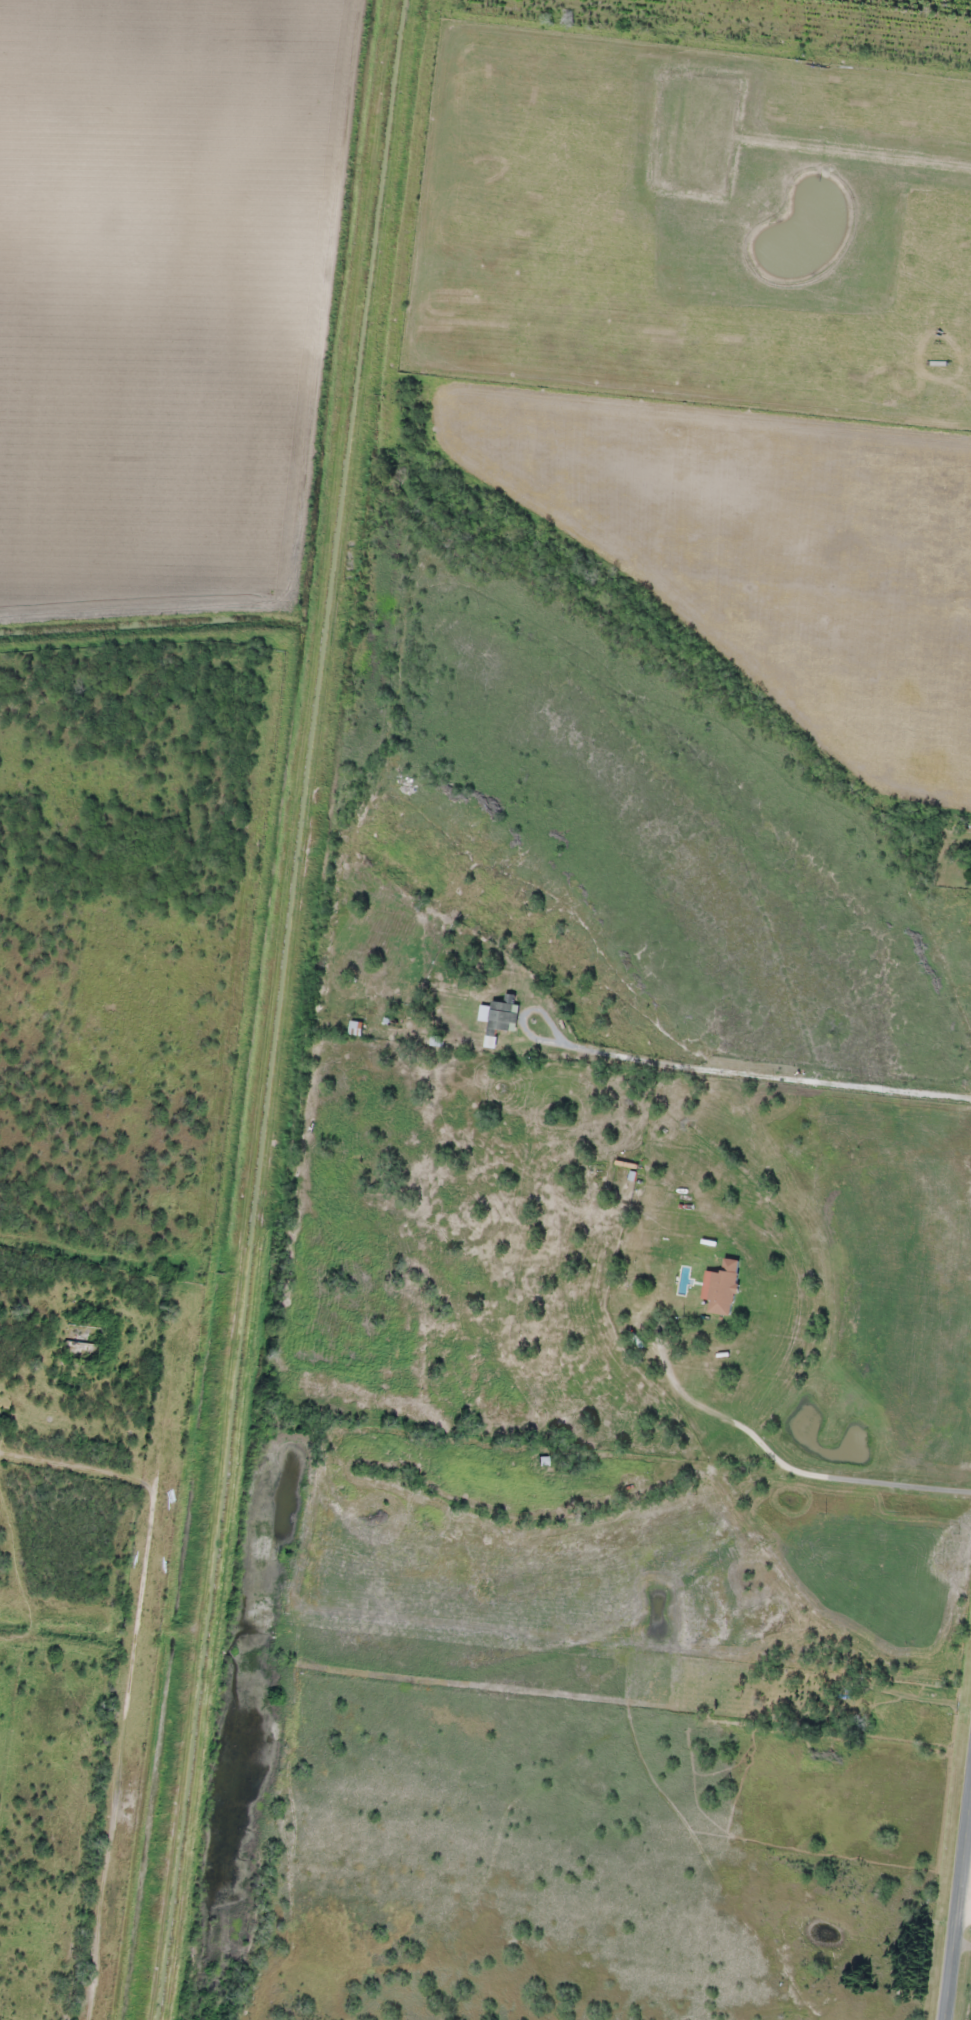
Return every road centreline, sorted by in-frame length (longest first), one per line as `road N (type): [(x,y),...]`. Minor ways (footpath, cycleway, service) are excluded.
road 1 (tertiary): [(946,2019),(970,1806)]

